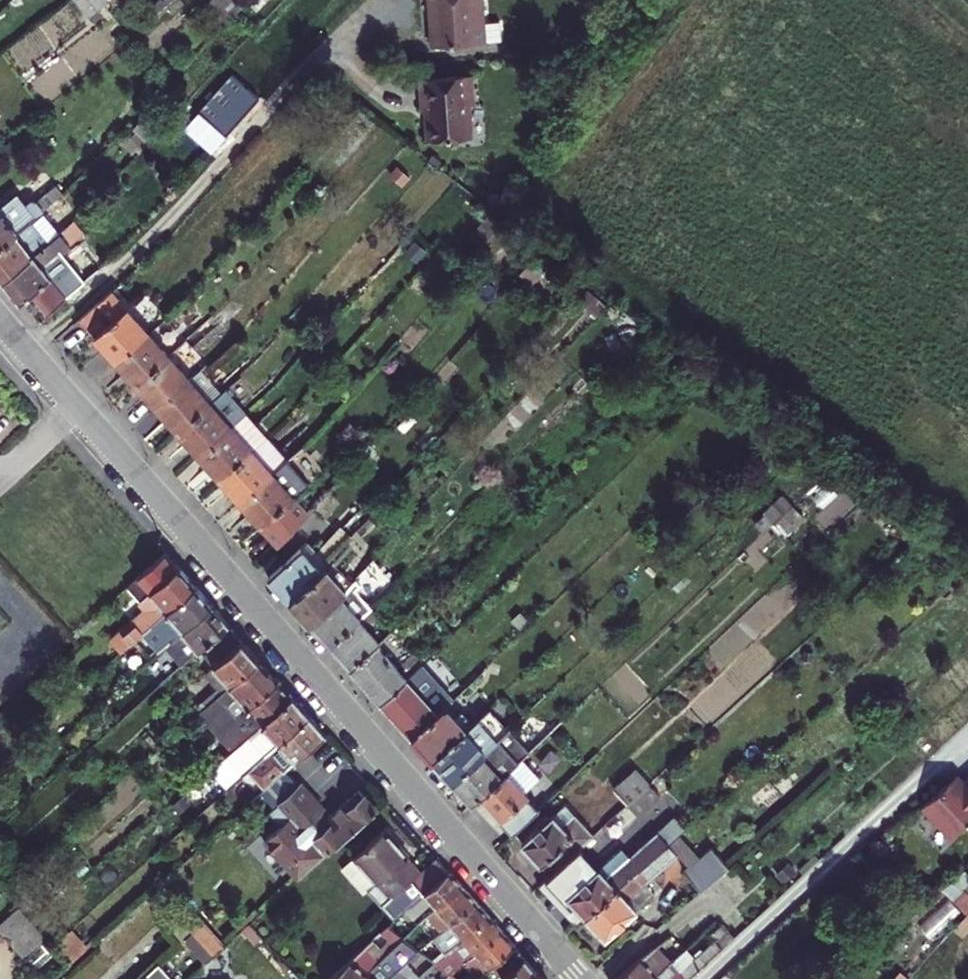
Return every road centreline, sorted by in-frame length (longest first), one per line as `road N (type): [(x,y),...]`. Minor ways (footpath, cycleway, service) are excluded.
road 1 (residential): [(580,978),(31,355)]
road 2 (residential): [(31,355),(148,243),(324,51),(390,33)]
road 3 (residential): [(703,978),(967,743)]

